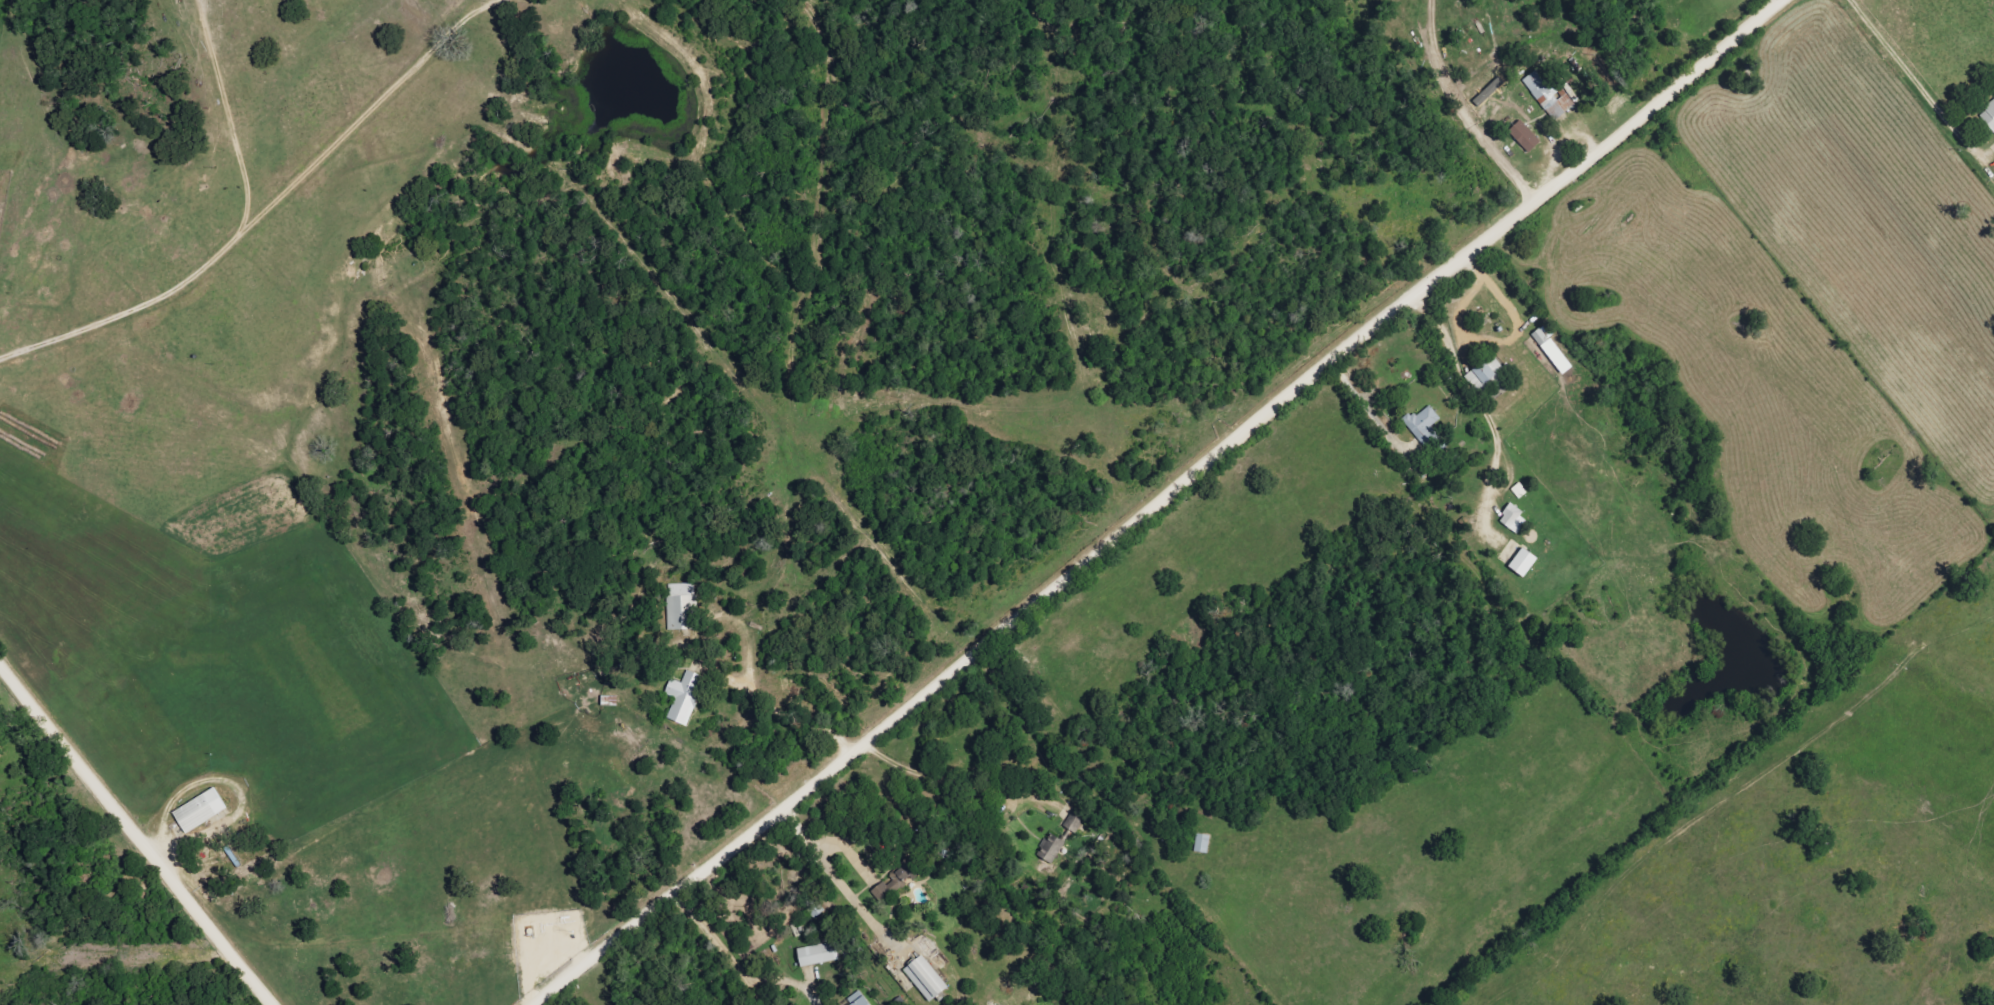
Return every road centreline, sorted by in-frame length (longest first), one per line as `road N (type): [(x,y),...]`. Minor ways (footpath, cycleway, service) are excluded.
road 1 (residential): [(538,1004),(1791,0)]
road 2 (residential): [(0,661),(276,1004)]
road 3 (residential): [(856,754),(816,696),(790,678),(702,664)]

